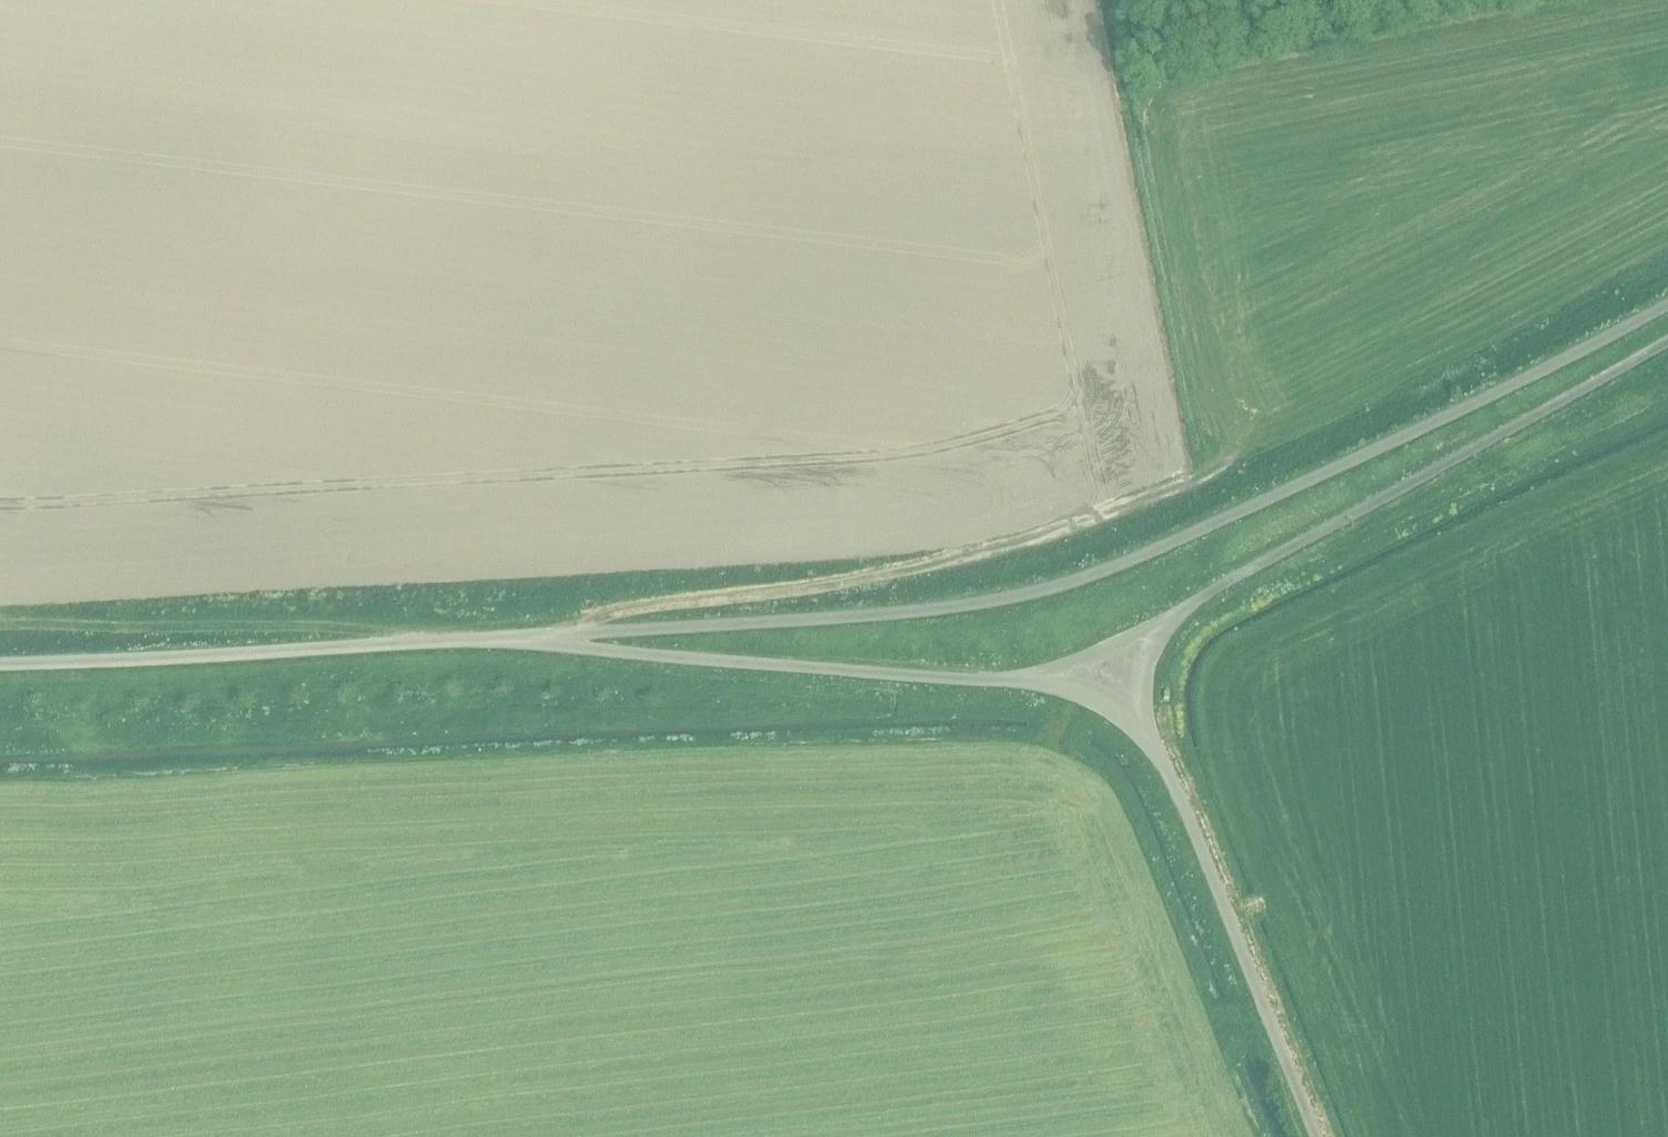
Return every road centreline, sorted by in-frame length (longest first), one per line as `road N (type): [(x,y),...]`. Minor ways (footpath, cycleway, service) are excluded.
road 1 (unclassified): [(1667,303),(1102,572),(960,605),(558,642)]
road 2 (track): [(558,642),(588,619),(947,561),(1190,476),(1093,0)]
road 3 (unclassified): [(1170,621),(1384,493),(1667,340)]
road 4 (unclassified): [(0,667),(558,642)]
road 5 (unclassified): [(558,642),(962,682),(1015,678)]
road 6 (unclassified): [(1308,1136),(1152,747)]
road 7 (unclassified): [(1015,678),(1170,621)]
road 8 (unclassified): [(1015,678),(1102,710),(1152,747)]
road 9 (unclassified): [(1152,747),(1154,680),(1170,621)]

